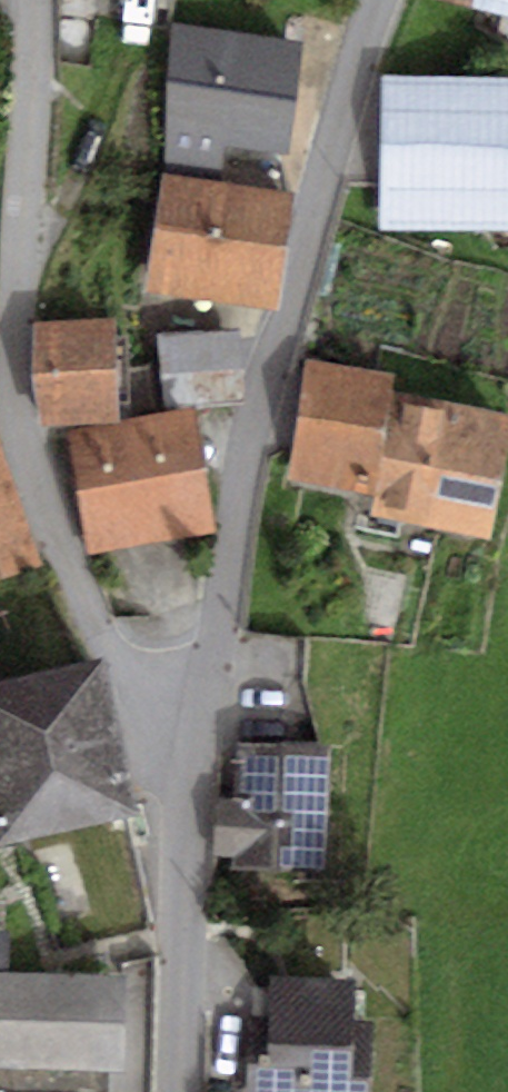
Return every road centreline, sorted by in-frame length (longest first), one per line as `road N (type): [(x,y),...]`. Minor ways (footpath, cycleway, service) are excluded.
road 1 (residential): [(158,758),(210,670),(240,495),(339,120),(380,0)]
road 2 (residential): [(36,0),(16,292),(21,384),(59,537),(158,758)]
road 3 (tertiary): [(158,758),(162,1091)]

